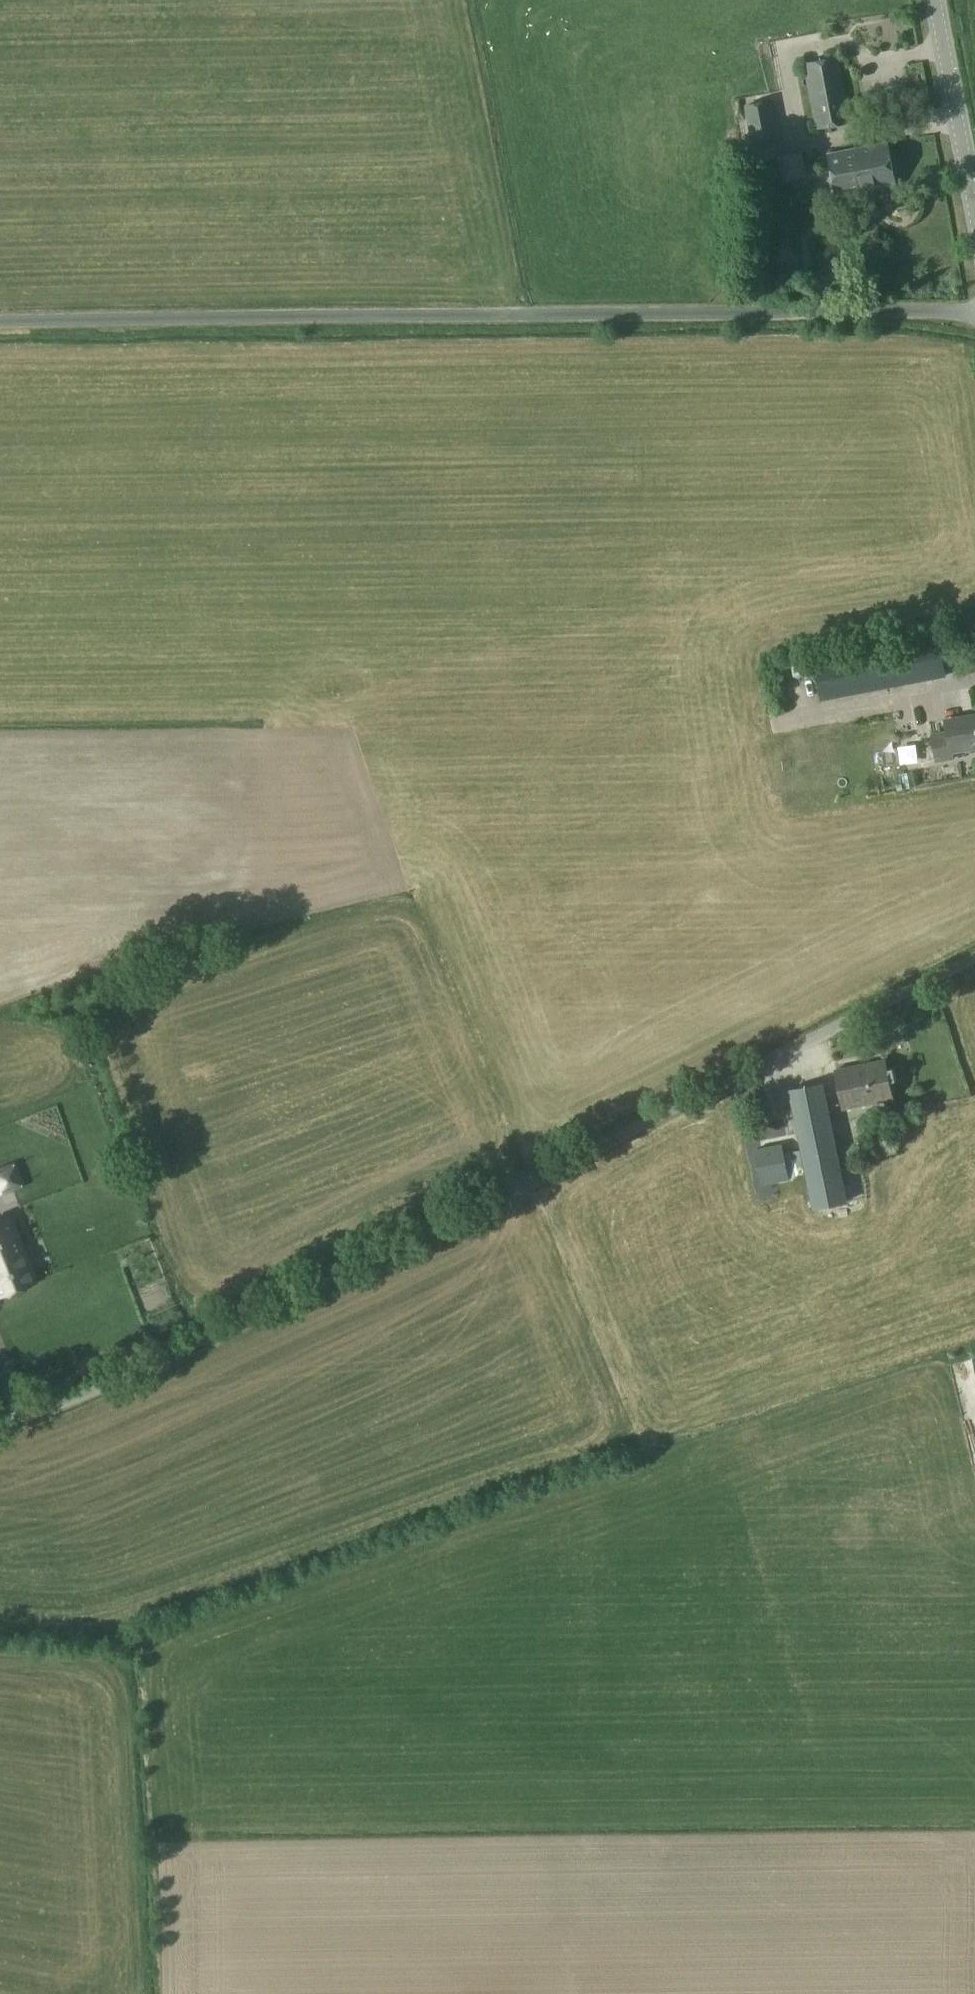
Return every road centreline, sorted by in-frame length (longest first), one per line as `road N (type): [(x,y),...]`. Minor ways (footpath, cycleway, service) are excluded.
road 1 (tertiary): [(974,225),(932,0)]

